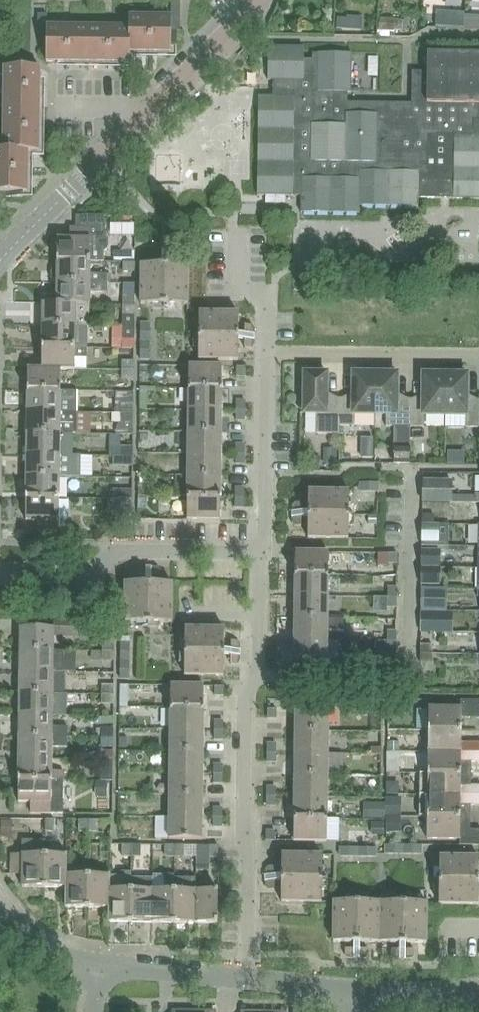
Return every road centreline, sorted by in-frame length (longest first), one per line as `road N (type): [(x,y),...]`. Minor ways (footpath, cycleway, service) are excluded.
road 1 (residential): [(0,261),(233,31),(253,0)]
road 2 (residential): [(264,552),(265,301),(237,280),(237,235)]
road 3 (residential): [(256,675),(404,672),(409,496)]
road 4 (residential): [(248,980),(244,689),(256,675)]
road 5 (residential): [(0,572),(85,574),(128,551),(264,552)]
road 6 (residential): [(248,980),(102,964)]
road 7 (residential): [(478,989),(354,992)]
road 8 (residential): [(256,675),(264,552)]

